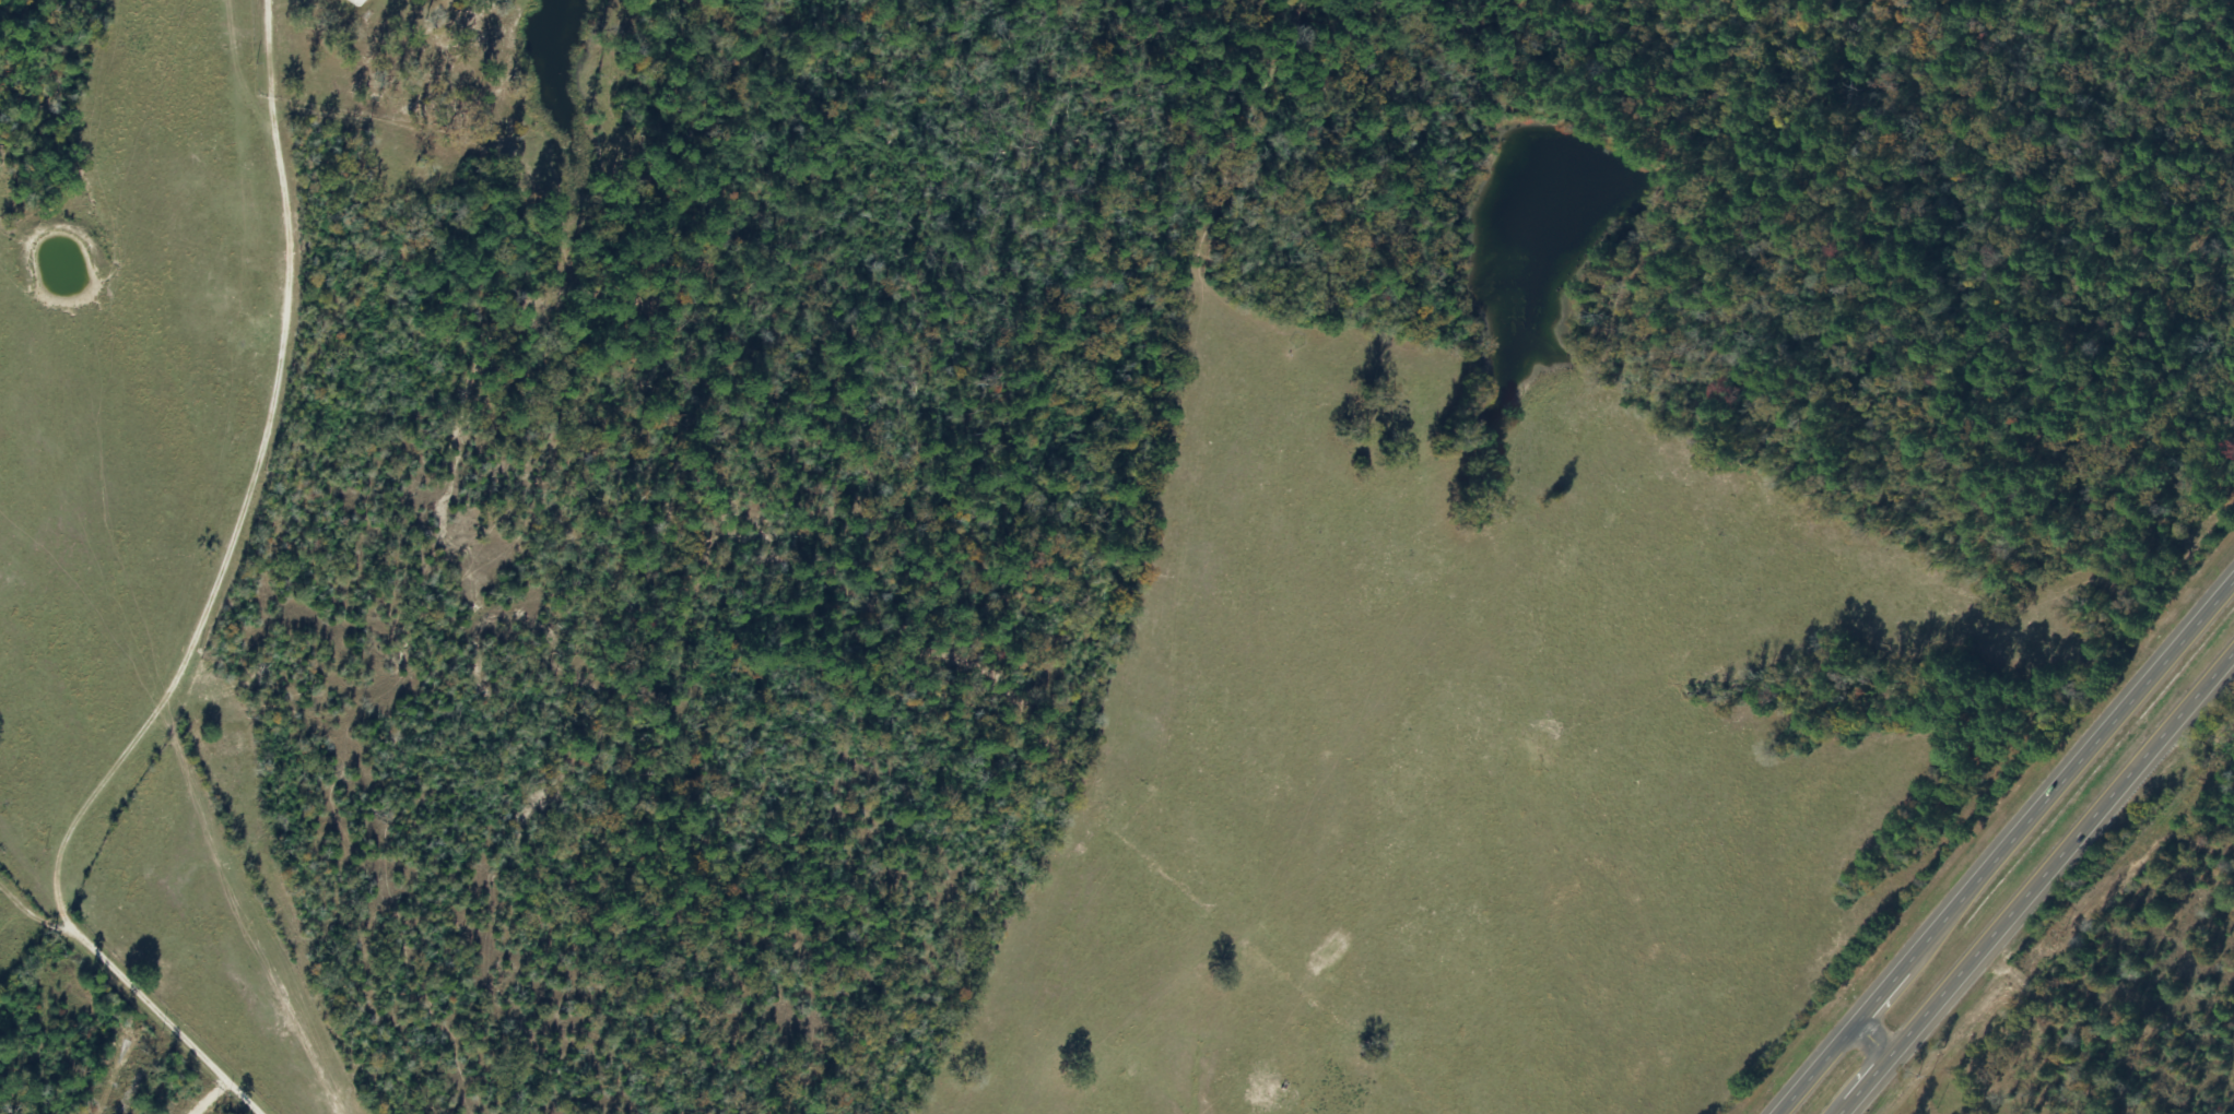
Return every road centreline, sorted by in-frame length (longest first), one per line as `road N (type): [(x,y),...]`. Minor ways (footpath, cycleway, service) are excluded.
road 1 (residential): [(87,938),(119,825),(238,645),(271,553),(298,368),(294,0)]
road 2 (trunk): [(1890,1056),(2233,650)]
road 3 (trunk): [(2233,580),(1924,945)]
road 4 (residential): [(261,1113),(87,938)]
road 5 (trunk): [(1859,1020),(1779,1113)]

